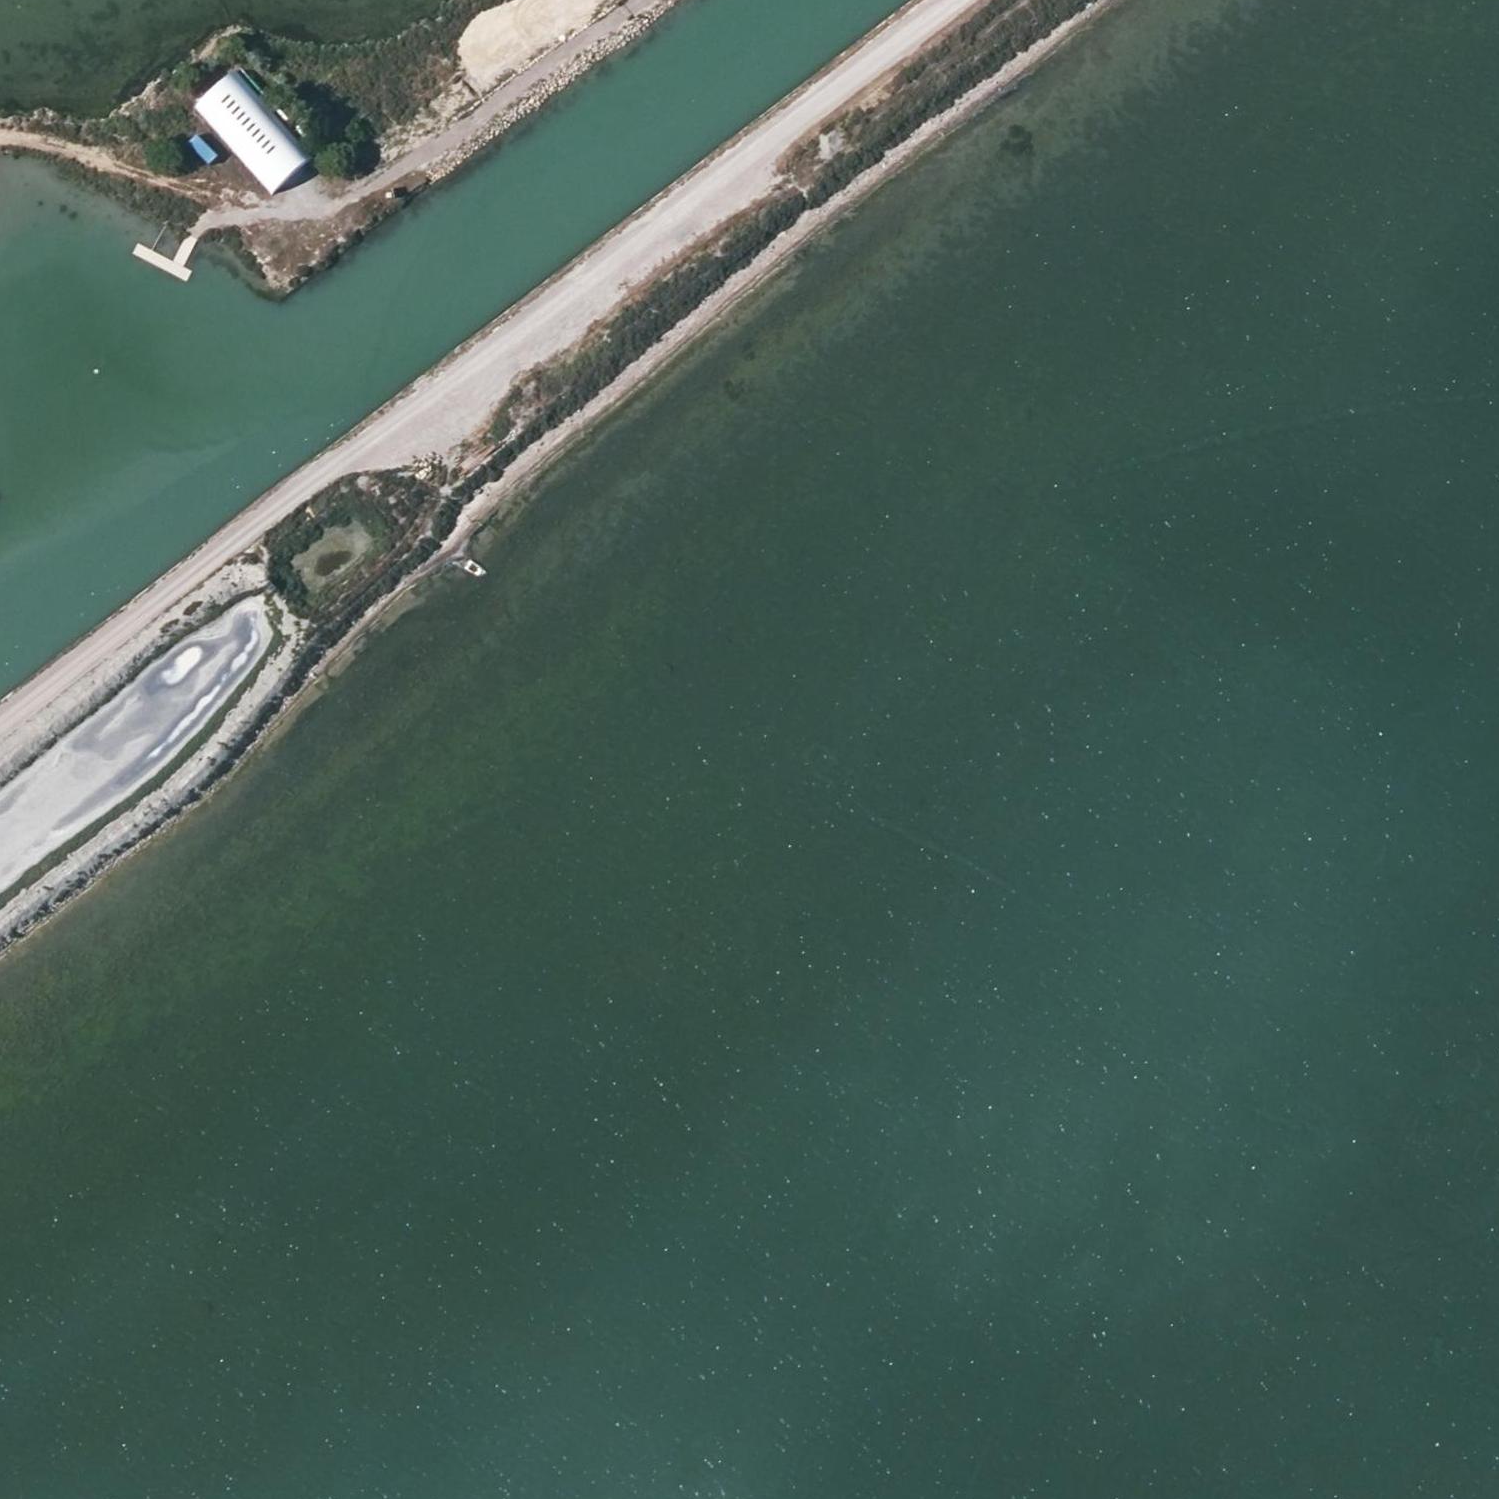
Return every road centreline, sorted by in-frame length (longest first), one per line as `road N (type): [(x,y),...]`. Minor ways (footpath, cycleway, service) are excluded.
road 1 (track): [(947,0),(0,727)]

